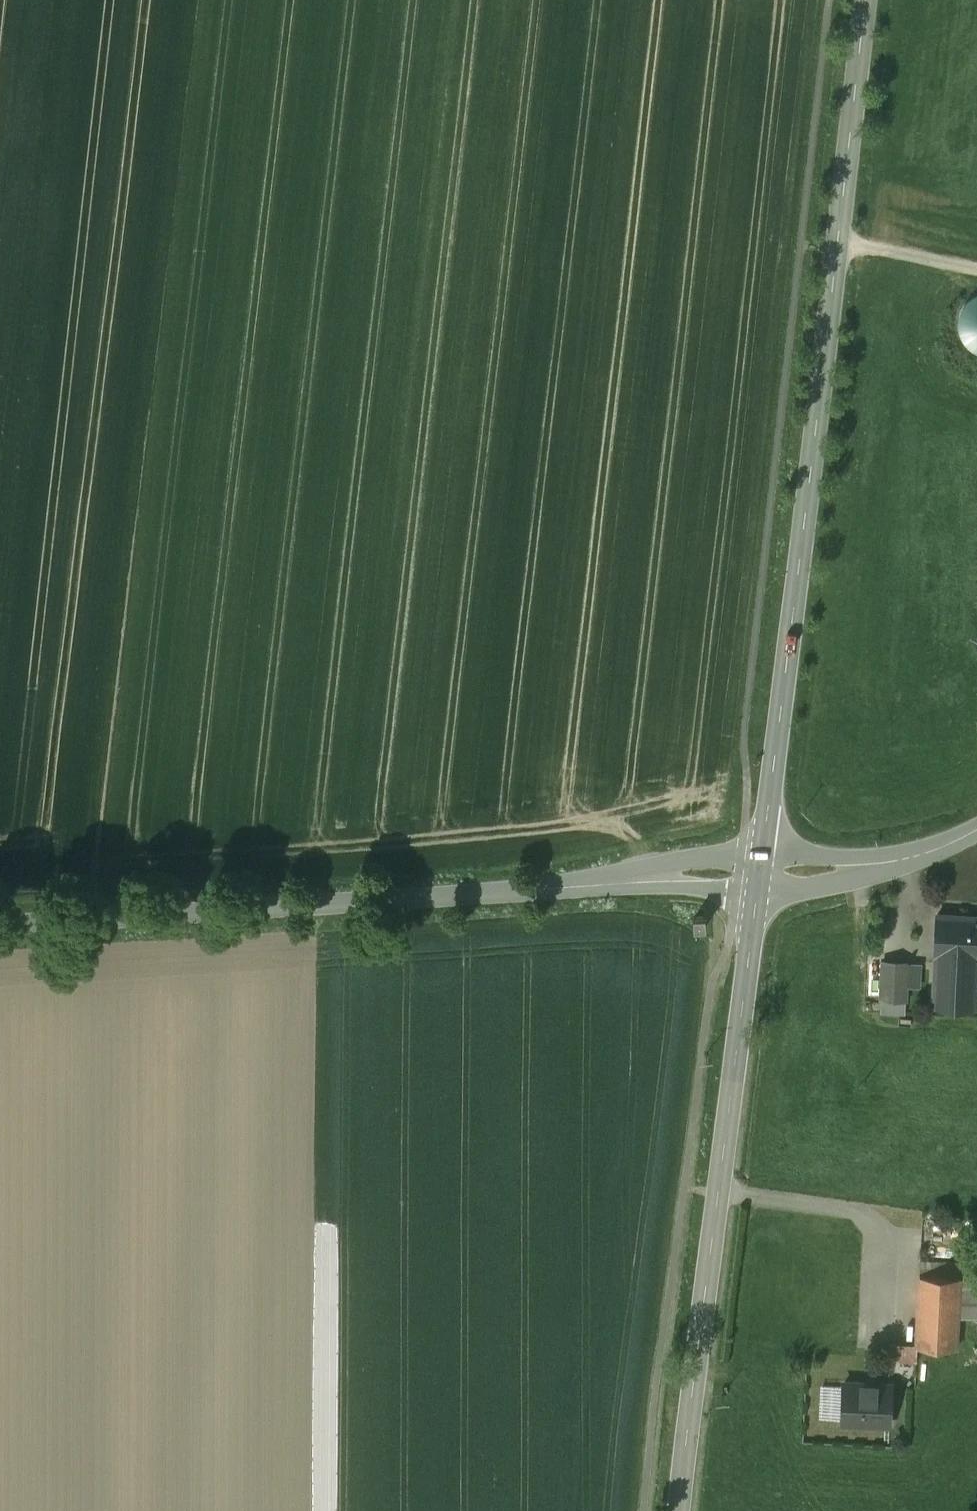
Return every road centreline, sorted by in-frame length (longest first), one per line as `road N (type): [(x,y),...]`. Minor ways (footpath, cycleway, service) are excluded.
road 1 (tertiary): [(760,872),(865,0)]
road 2 (tertiary): [(760,872),(0,925)]
road 3 (tertiary): [(679,1510),(760,872)]
road 4 (tertiary): [(976,830),(910,859),(760,872)]

